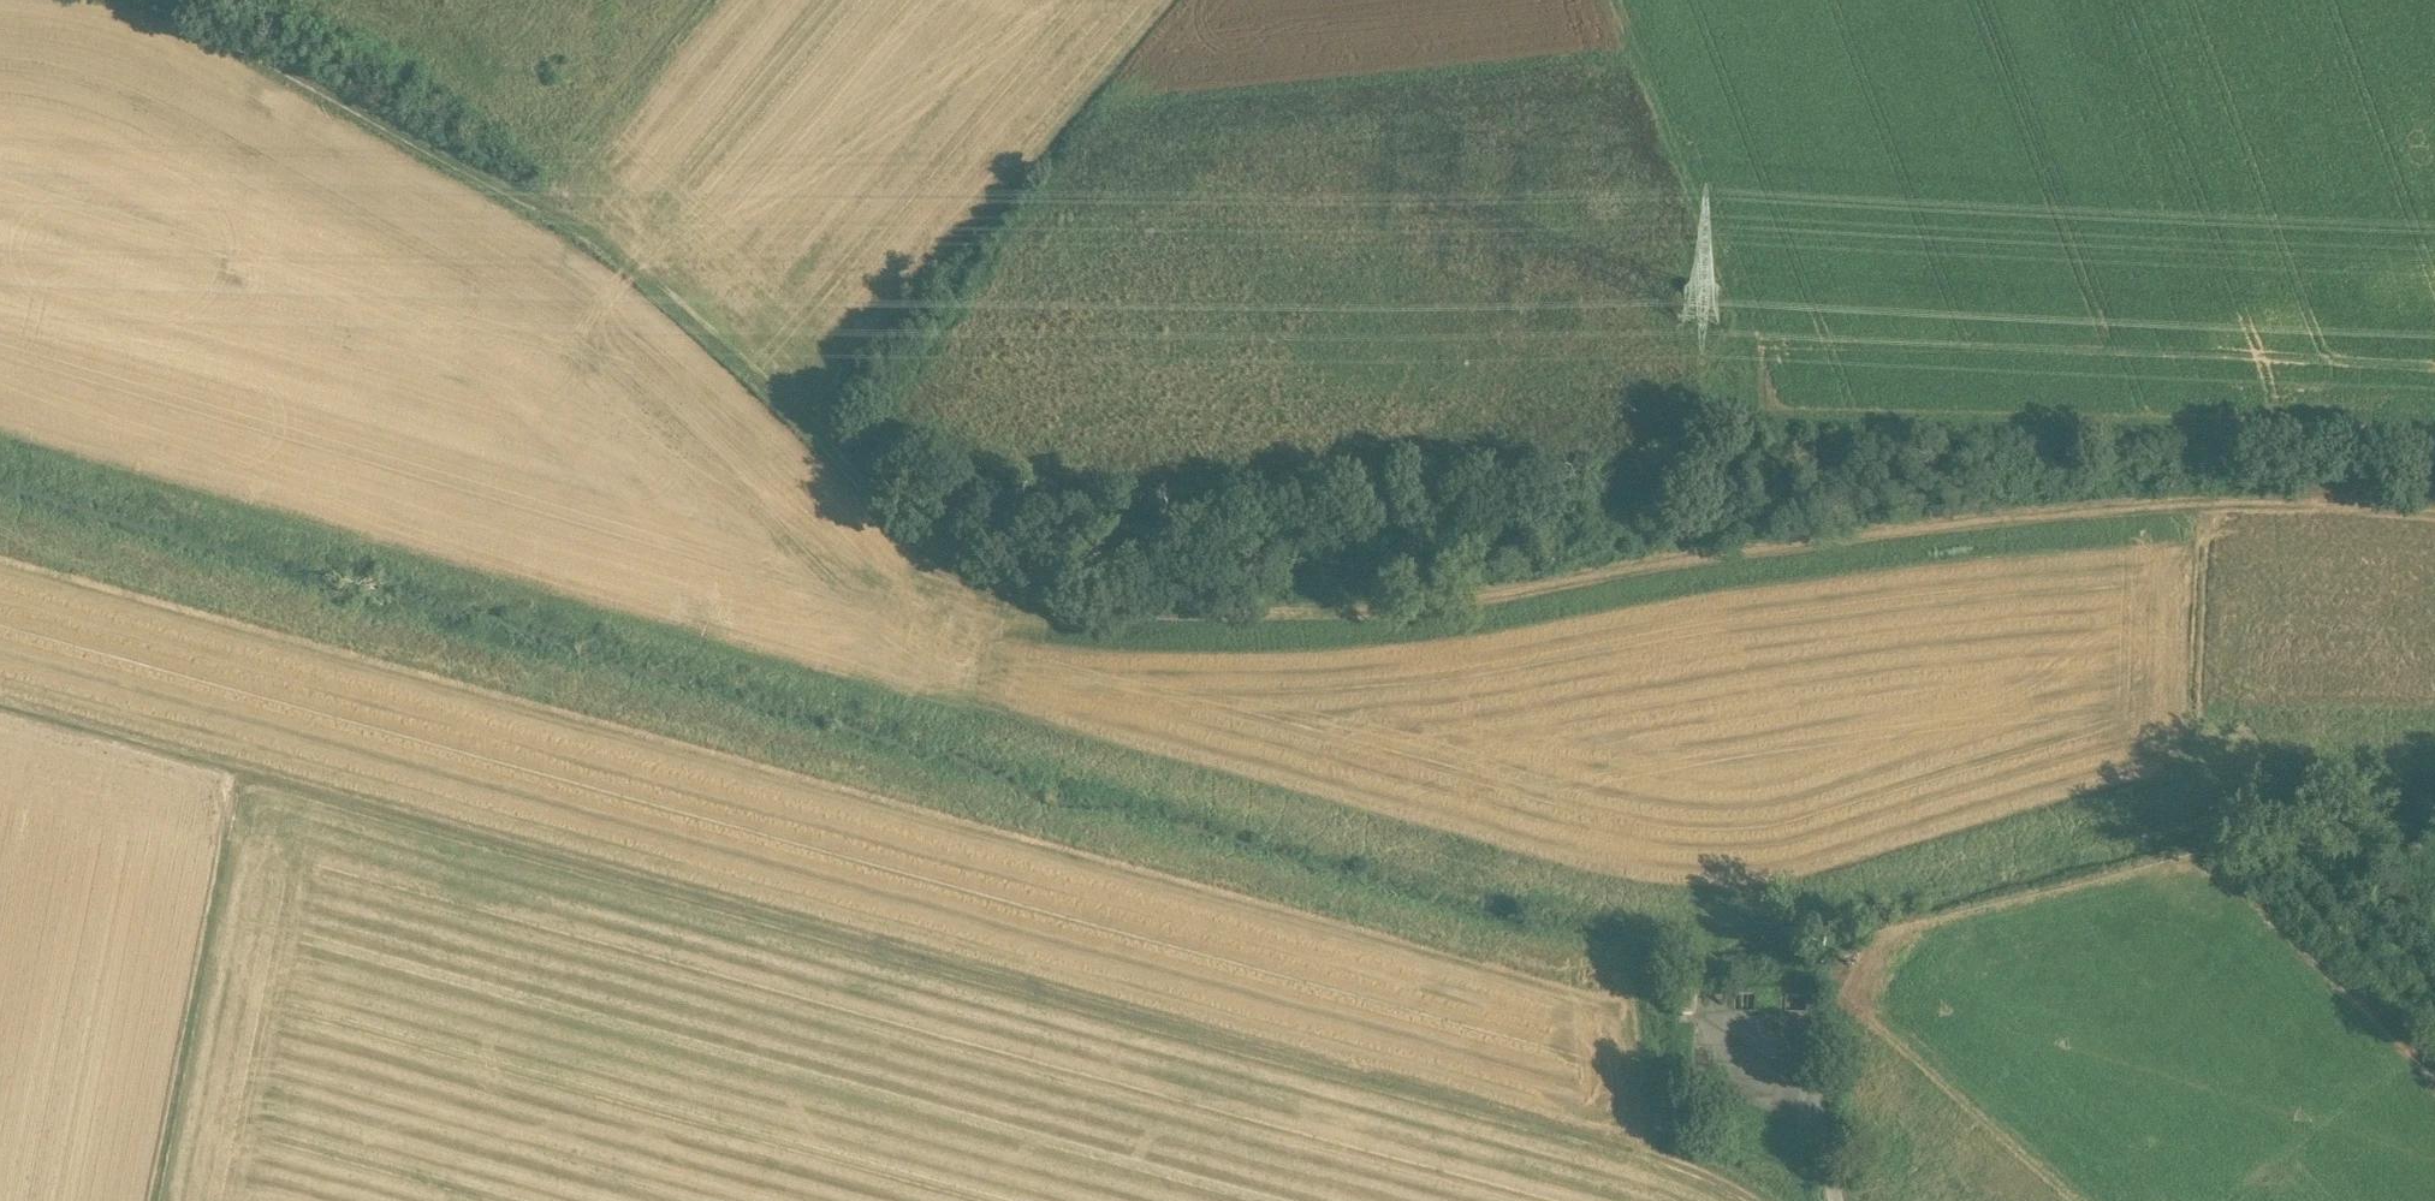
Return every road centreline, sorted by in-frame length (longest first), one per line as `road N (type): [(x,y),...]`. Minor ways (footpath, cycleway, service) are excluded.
road 1 (track): [(145,0),(568,216),(984,596),(1169,614),(1444,604),(1610,565),(2079,503),(2434,507)]
road 2 (track): [(1757,1200),(1720,1177),(1637,1148),(0,705)]
road 3 (track): [(2434,444),(2342,434),(1780,420),(1620,0)]
road 4 (track): [(155,1200),(240,770)]
road 5 (track): [(1637,953),(1651,1153)]
road 6 (track): [(1841,1200),(1831,1128),(1769,1092),(1768,1039)]

